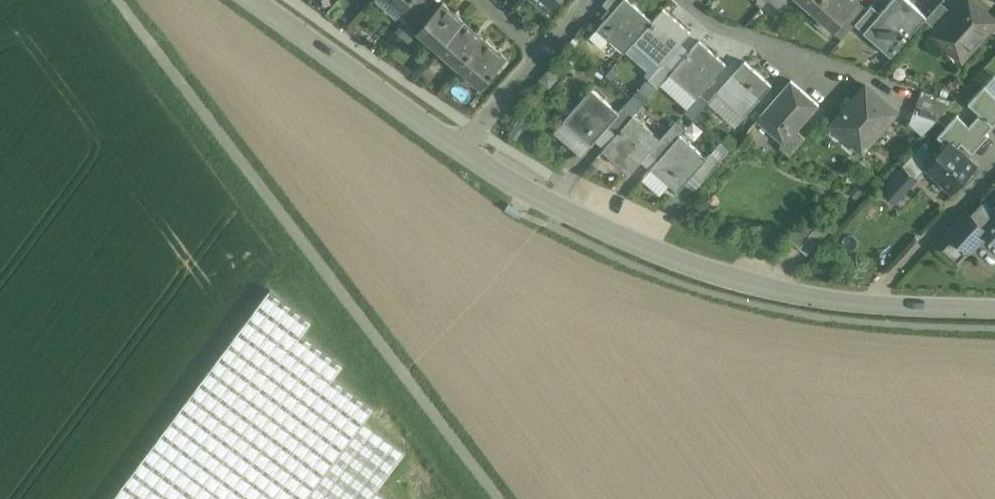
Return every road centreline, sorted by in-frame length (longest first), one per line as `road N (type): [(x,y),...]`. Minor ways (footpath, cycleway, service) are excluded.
road 1 (tertiary): [(461,149),(541,199),(694,267),(836,301),(994,309)]
road 2 (tertiary): [(256,0),(461,149)]
road 3 (residential): [(835,76),(715,28),(684,0)]
road 4 (residential): [(461,149),(541,55)]

